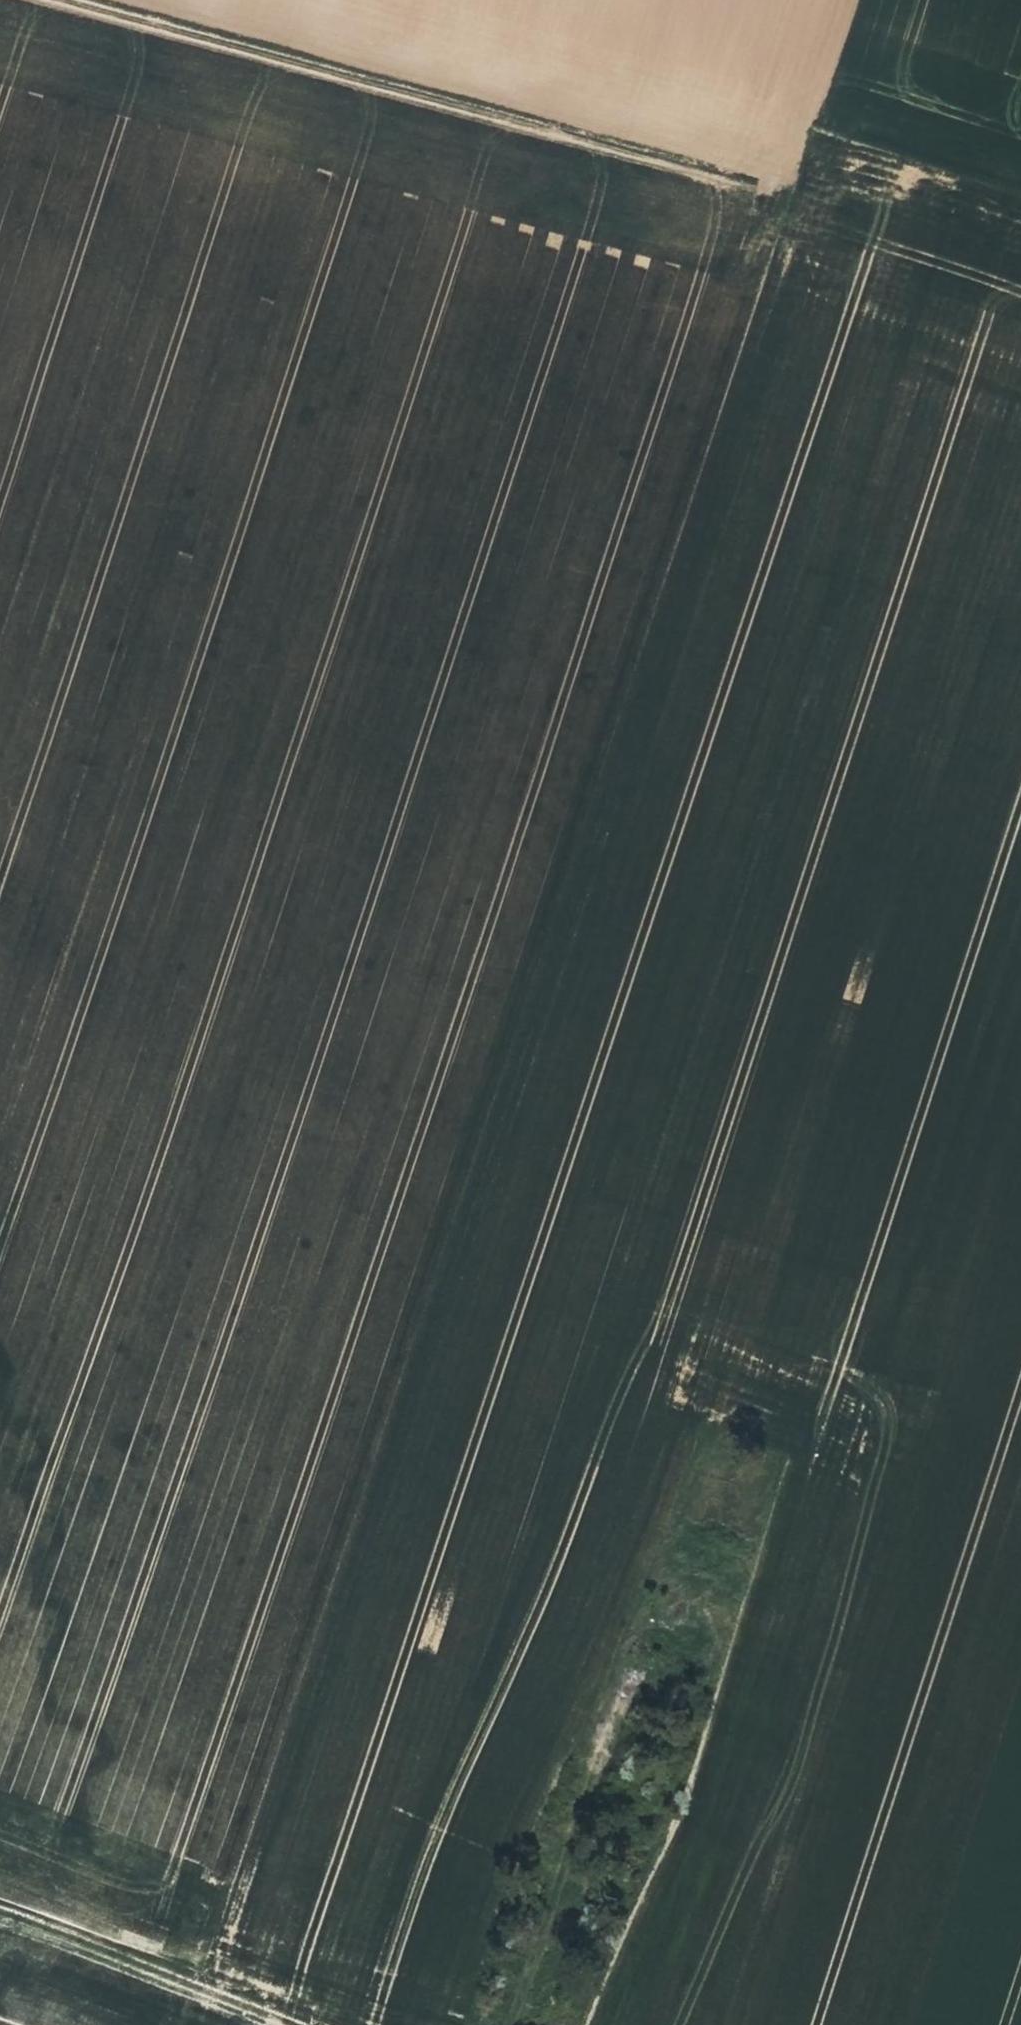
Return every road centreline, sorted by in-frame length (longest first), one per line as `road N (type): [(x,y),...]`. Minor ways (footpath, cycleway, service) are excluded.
road 1 (track): [(61,0),(769,192)]
road 2 (track): [(312,2024),(0,1913)]

